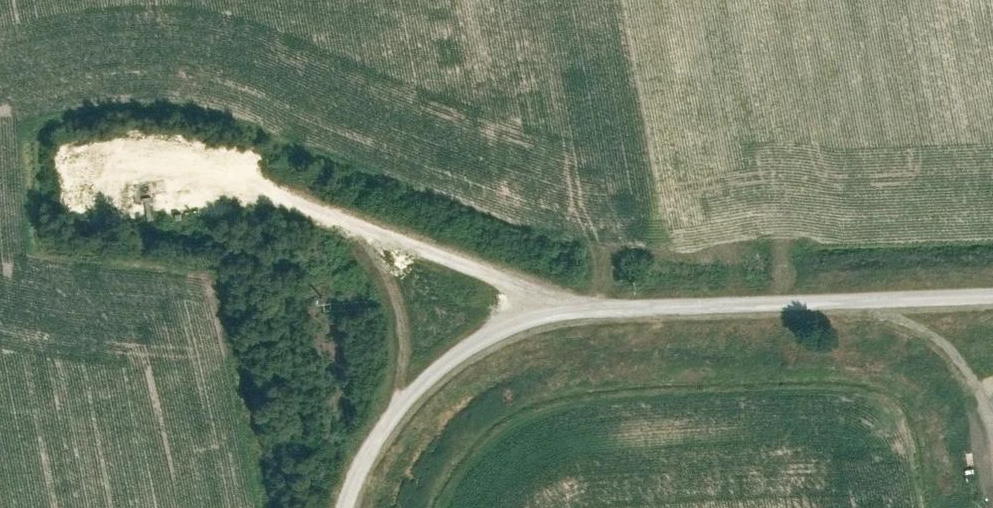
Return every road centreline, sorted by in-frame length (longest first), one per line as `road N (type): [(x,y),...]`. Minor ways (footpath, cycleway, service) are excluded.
road 1 (unclassified): [(992,299),(632,303),(526,313),(438,368),(373,451),(349,507)]
road 2 (track): [(560,310),(500,276),(182,164),(101,166)]
road 3 (track): [(398,418),(405,318),(378,257),(347,221)]
road 4 (track): [(860,301),(904,316),(958,355),(992,405)]

